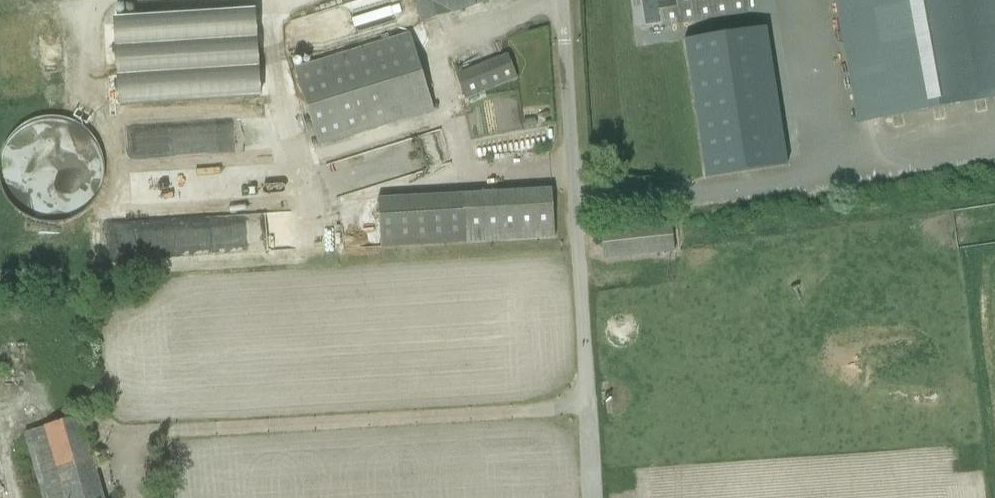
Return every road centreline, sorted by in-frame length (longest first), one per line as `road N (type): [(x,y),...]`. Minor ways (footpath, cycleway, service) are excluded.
road 1 (unclassified): [(152,434),(589,409),(564,0)]

